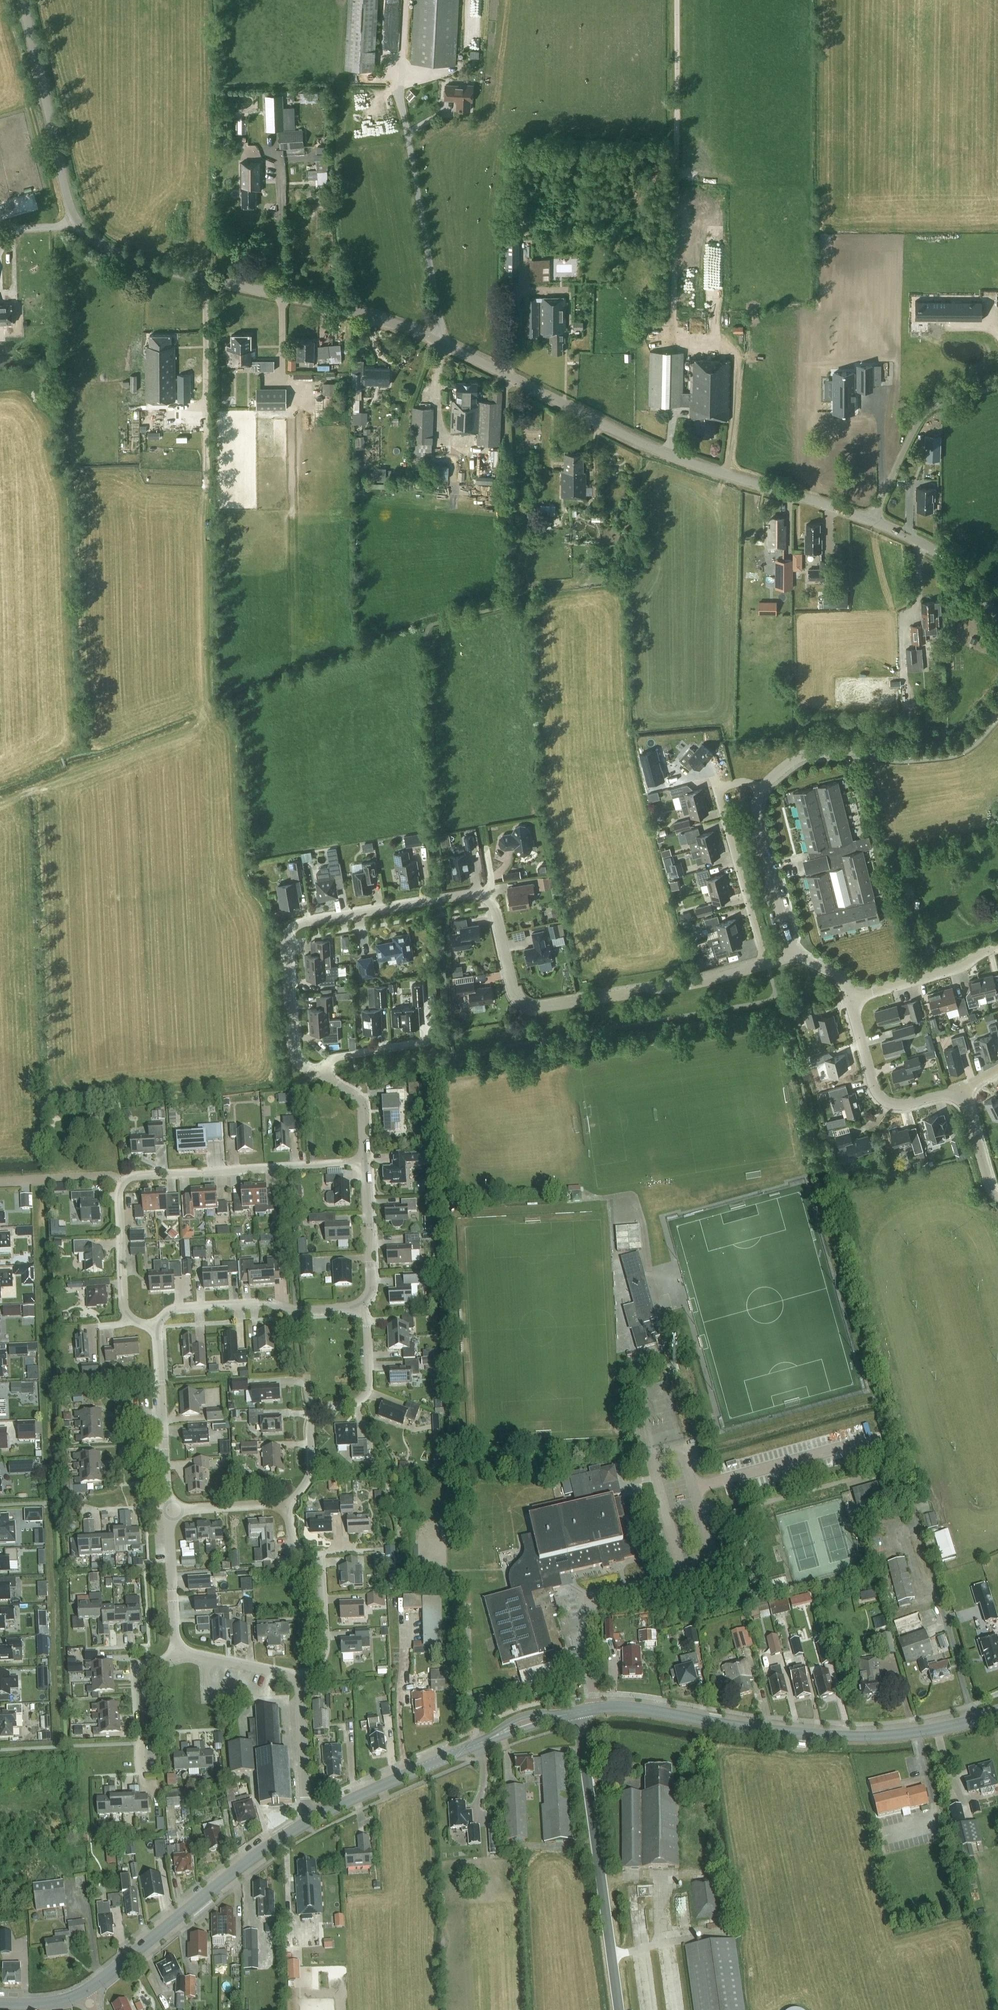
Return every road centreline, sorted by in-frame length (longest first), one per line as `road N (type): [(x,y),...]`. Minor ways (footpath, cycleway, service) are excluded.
road 1 (tertiary): [(872,520),(662,452),(401,325),(115,252),(72,215),(21,0)]
road 2 (residential): [(322,1077),(298,1062),(291,1043),(285,939),(307,919),(478,893),(493,905),(517,997),(531,1006),(701,981),(767,963)]
road 3 (secondary): [(579,1712),(629,1707),(850,1737),(941,1728),(997,1711)]
road 4 (tertiary): [(619,2009),(579,1712)]
road 5 (secondary): [(84,1993),(310,1822)]
road 6 (residential): [(762,788),(807,755),(947,752),(997,710)]
road 7 (residential): [(284,1510),(310,1473),(312,1419),(368,1391),(367,1330),(359,1305)]
road 8 (residential): [(124,1182),(365,1162)]
road 9 (residential): [(157,1328),(182,1308),(359,1305)]
road 10 (unclassified): [(872,520),(928,410),(997,385)]
road 11 (residential): [(299,1677),(324,1651),(322,1578),(293,1541),(284,1510)]
road 12 (residential): [(850,999),(874,1085),(886,1100),(961,1088)]
road 13 (residential): [(167,1510),(157,1328)]
road 14 (residential): [(767,963),(717,789)]
road 15 (secondary): [(310,1822),(463,1750)]
road 16 (residential): [(796,951),(757,817),(762,788)]
road 17 (residential): [(157,1328),(129,1316),(124,1306),(124,1182)]
road 18 (tertiary): [(997,620),(953,564),(872,520)]
road 19 (residential): [(997,948),(850,999)]
road 20 (residential): [(141,1775),(137,1670),(178,1653)]
road 21 (residential): [(359,1305),(372,1286),(365,1162)]
road 22 (residential): [(310,1822),(299,1677)]
road 23 (residential): [(178,1653),(167,1510)]
road 24 (residential): [(0,1182),(110,1175),(124,1182)]
road 25 (secondary): [(579,1712),(521,1716),(463,1750)]
road 26 (residential): [(178,1653),(299,1677)]
road 27 (residential): [(322,1077),(341,1055),(433,1041)]
road 28 (secondary): [(463,1750),(579,1712)]

